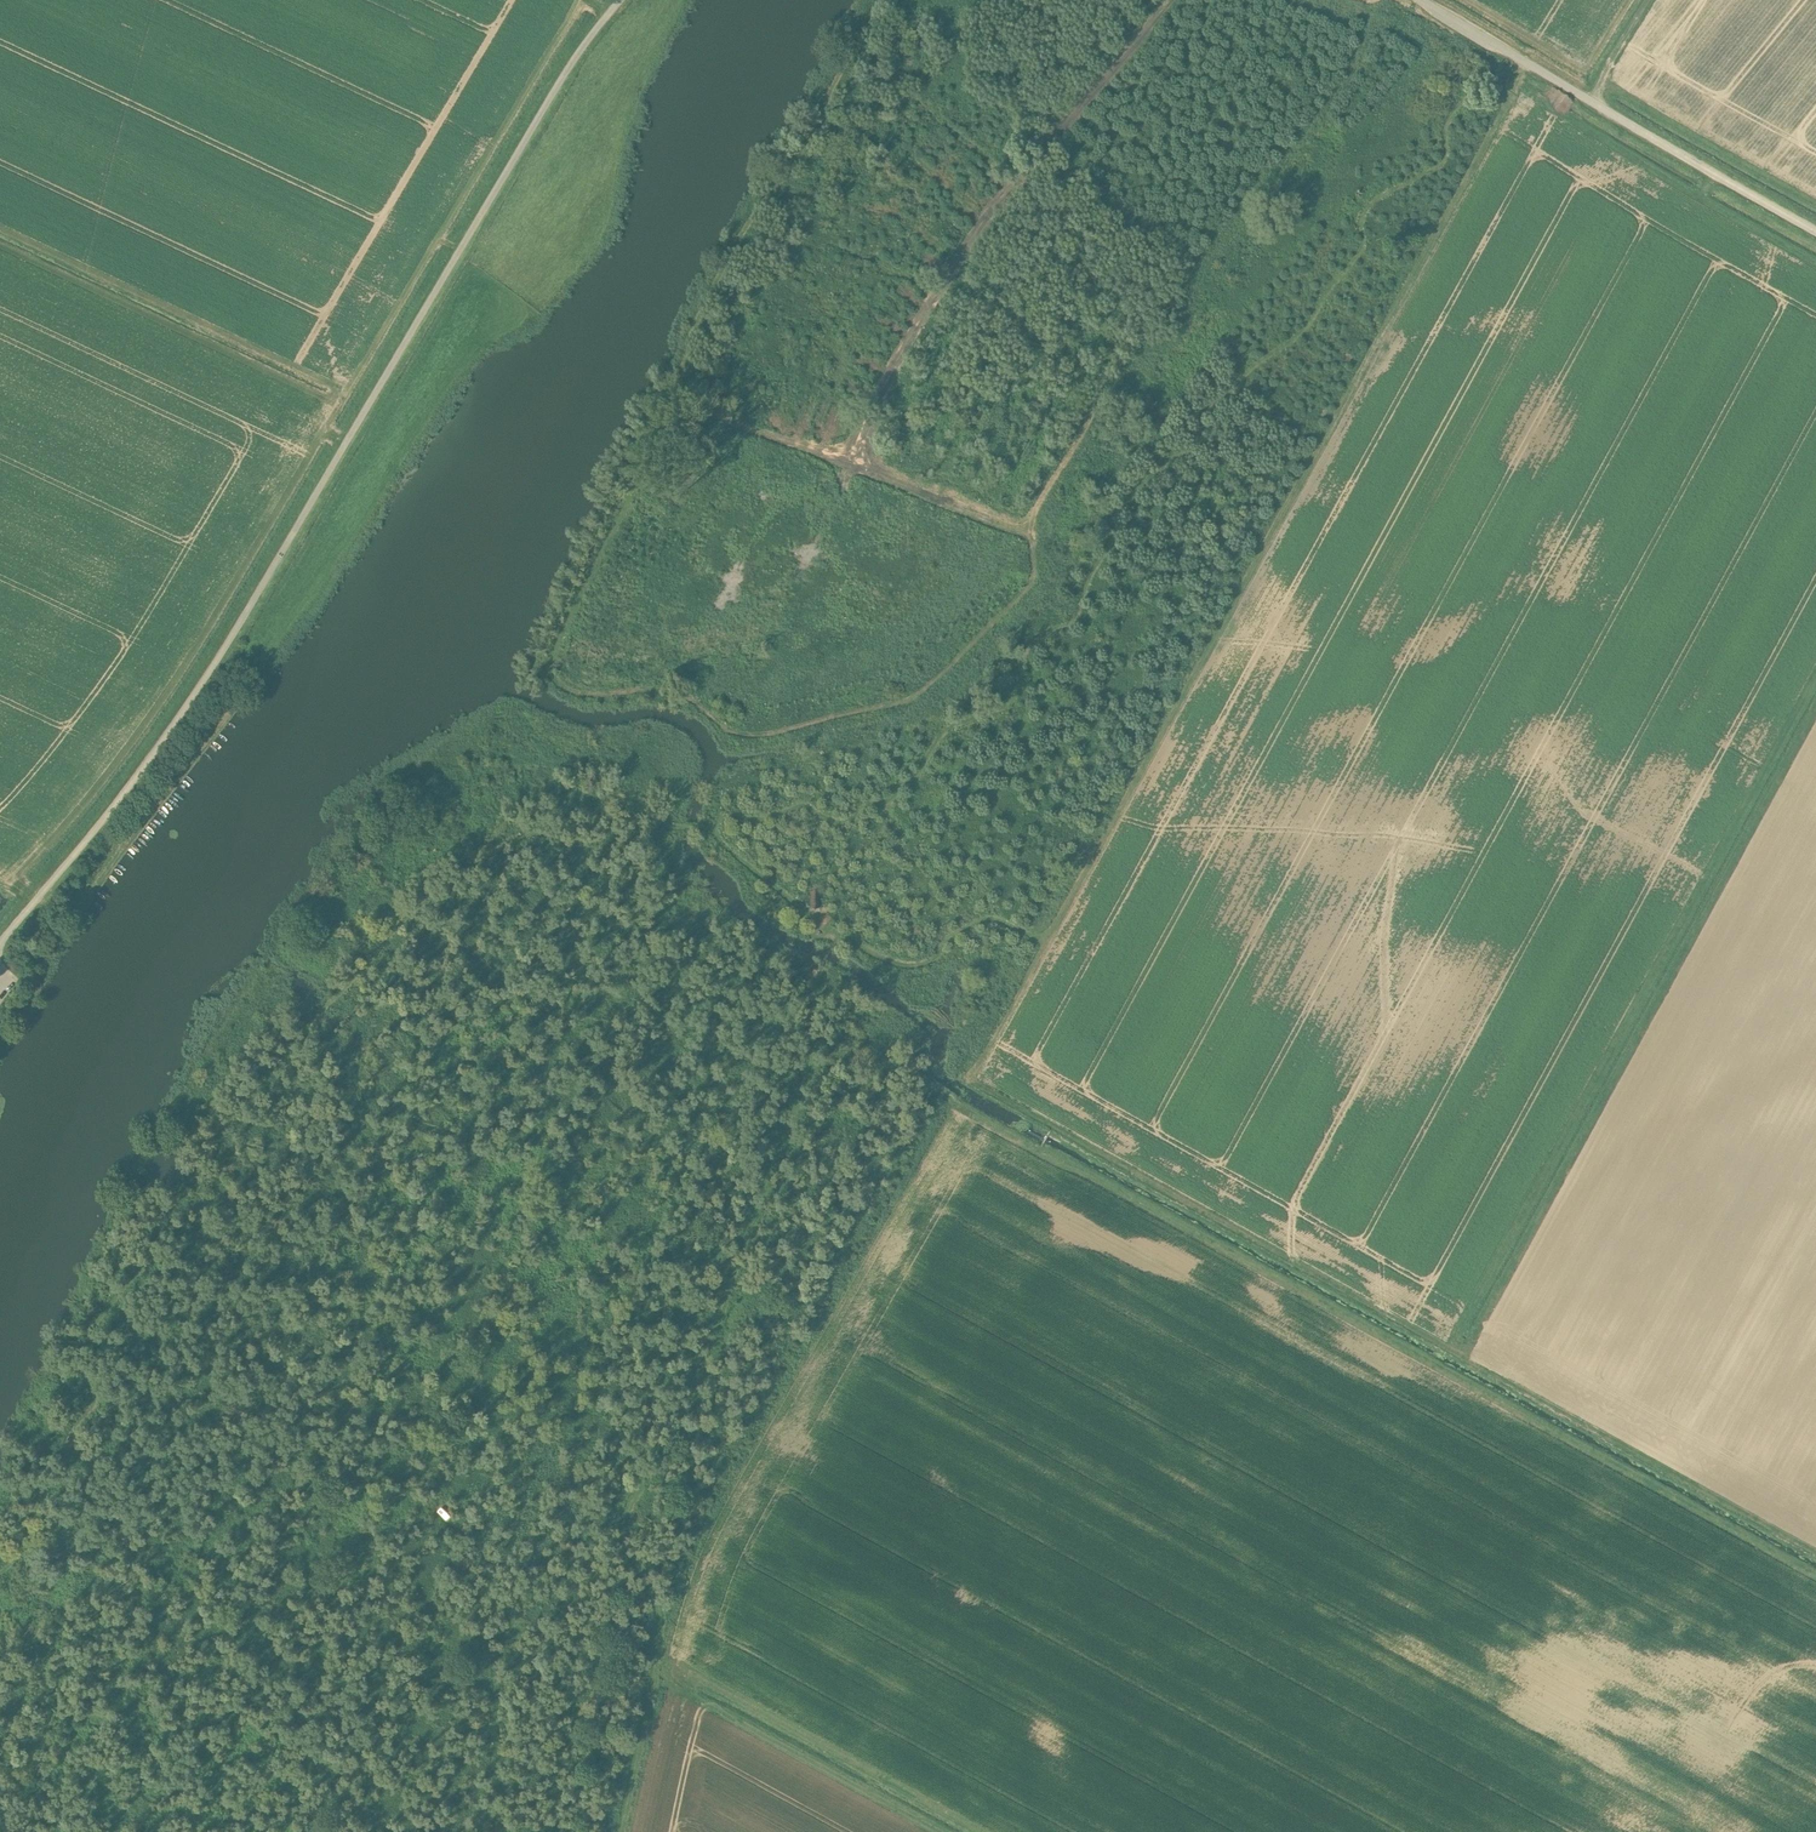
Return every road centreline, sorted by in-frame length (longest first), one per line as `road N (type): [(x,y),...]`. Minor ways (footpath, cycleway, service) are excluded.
road 1 (unclassified): [(0,928),(226,638),(331,453),(590,34),(619,0)]
road 2 (track): [(1053,941),(1529,63)]
road 3 (unclassified): [(1815,230),(1419,0)]

